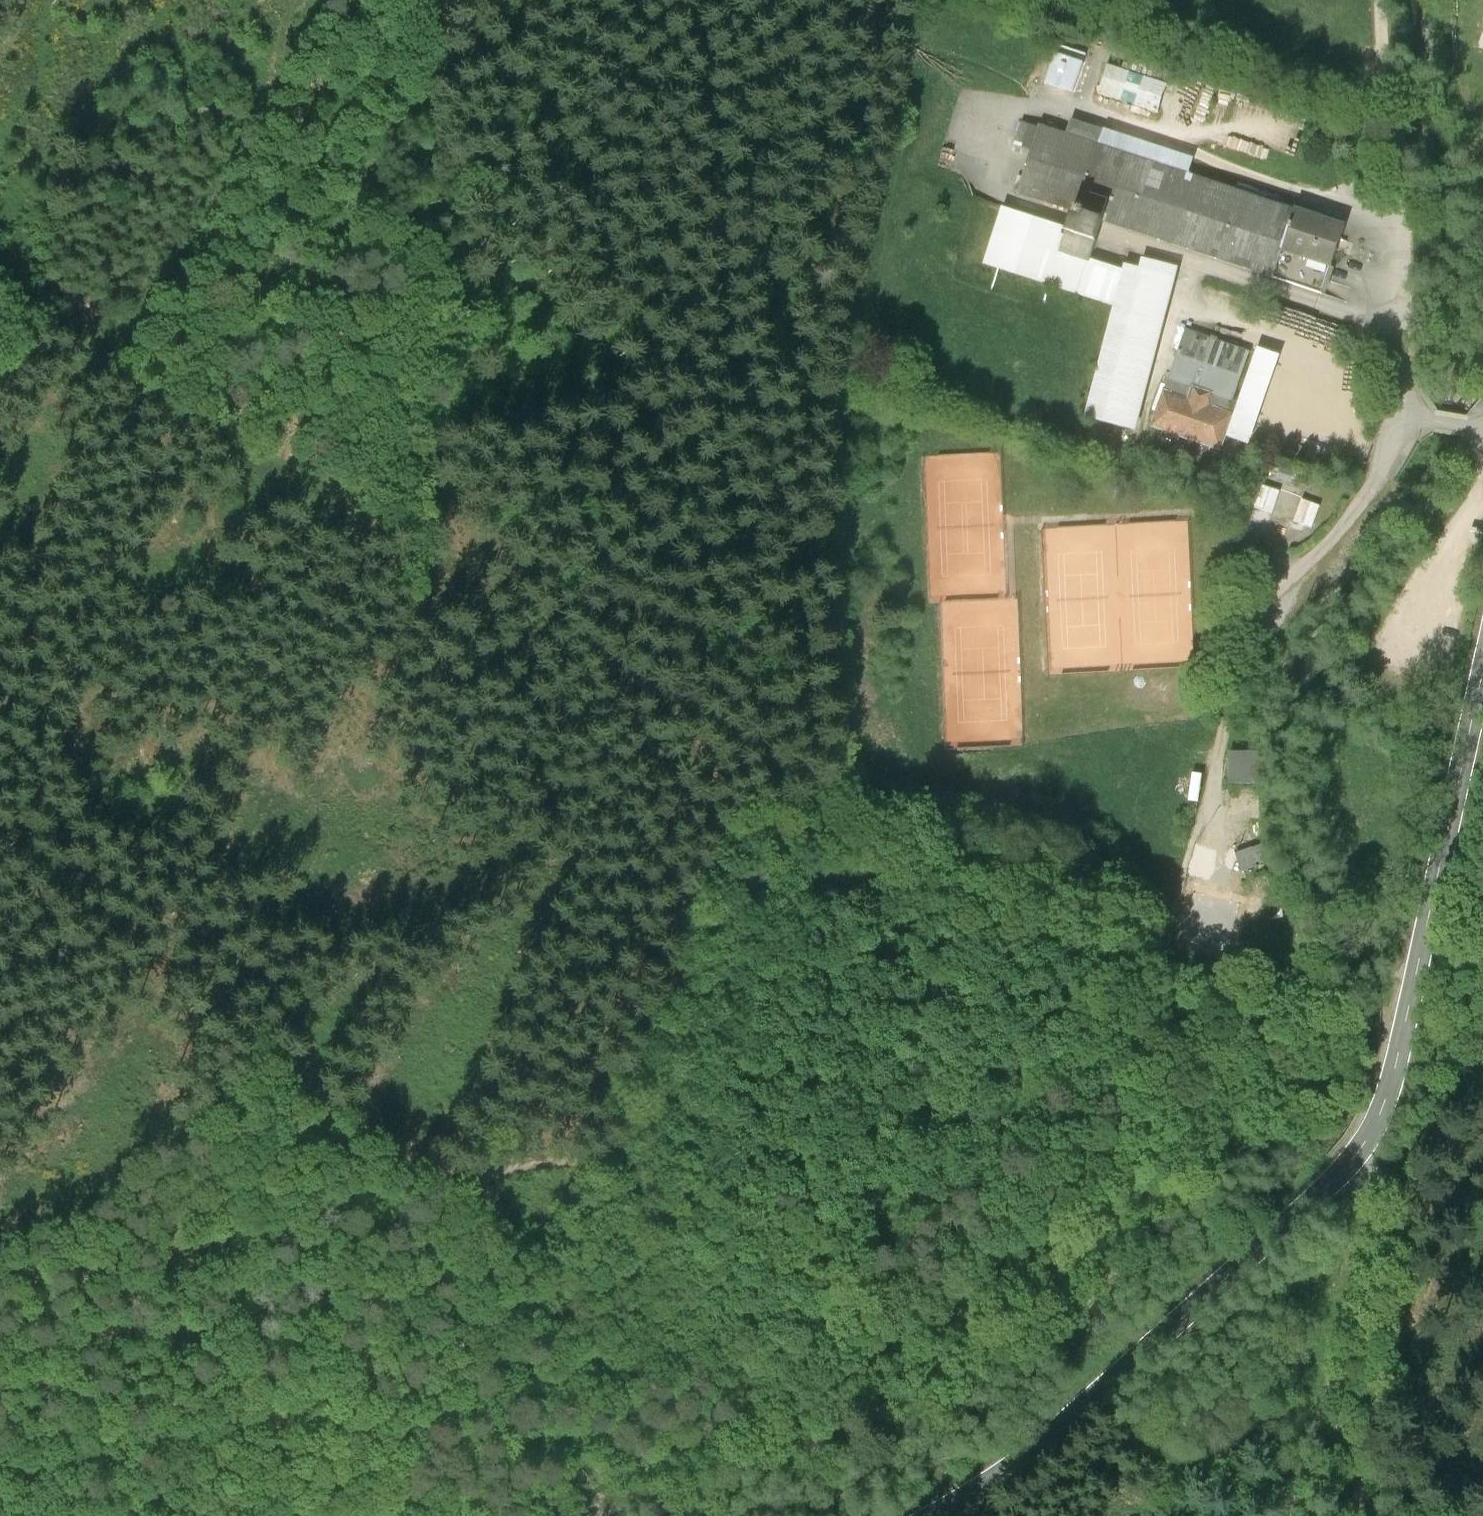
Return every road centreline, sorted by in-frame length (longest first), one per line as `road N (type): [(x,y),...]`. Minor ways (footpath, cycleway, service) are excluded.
road 1 (track): [(982,1047),(826,833),(815,800),(796,628),(739,392)]
road 2 (unclassified): [(1482,430),(1415,423),(1275,603),(1157,980)]
road 3 (track): [(1366,1157),(1368,1191),(1331,1381),(1334,1418),(1358,1471),(1446,1515)]
road 4 (track): [(739,392),(724,338),(692,0)]
road 5 (track): [(299,474),(0,304)]
road 6 (track): [(1157,980),(1126,972),(1093,987),(1045,1077),(1019,1087),(999,1077),(982,1047)]

